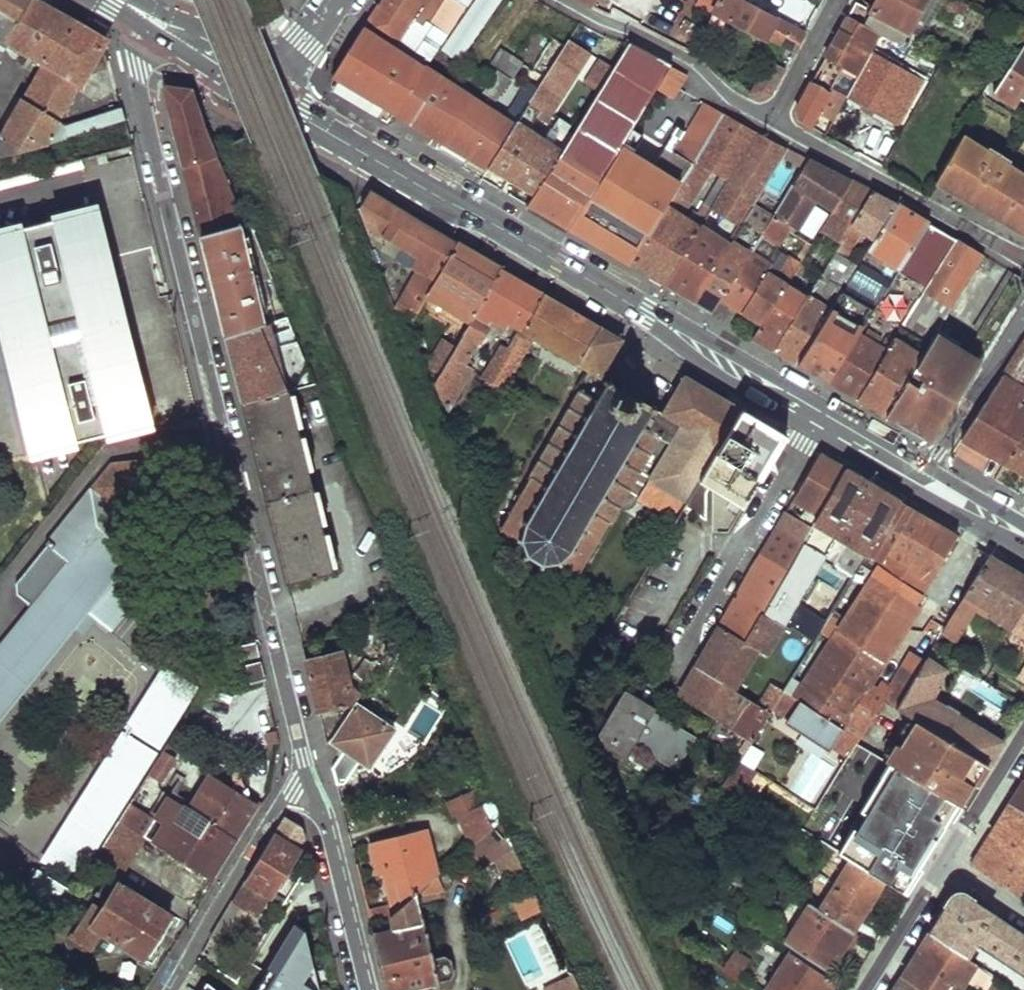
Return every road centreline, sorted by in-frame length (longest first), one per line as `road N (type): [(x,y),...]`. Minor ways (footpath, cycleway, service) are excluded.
road 1 (tertiary): [(153,20),(136,69),(148,128),(308,778)]
road 2 (secondary): [(264,93),(818,417)]
road 3 (residential): [(818,417),(661,686)]
road 4 (residential): [(1023,262),(772,120)]
road 5 (residential): [(308,778),(292,788),(170,989)]
road 6 (residential): [(772,120),(732,100),(687,58),(565,0)]
road 7 (tertiary): [(308,778),(366,989)]
road 8 (residential): [(923,480),(1023,315)]
road 9 (residential): [(950,870),(871,989)]
road 10 (residential): [(1023,749),(950,870)]
road 11 (residential): [(772,120),(837,0)]
road 12 (secondary): [(153,20),(264,93)]
road 13 (secondary): [(818,417),(923,480)]

